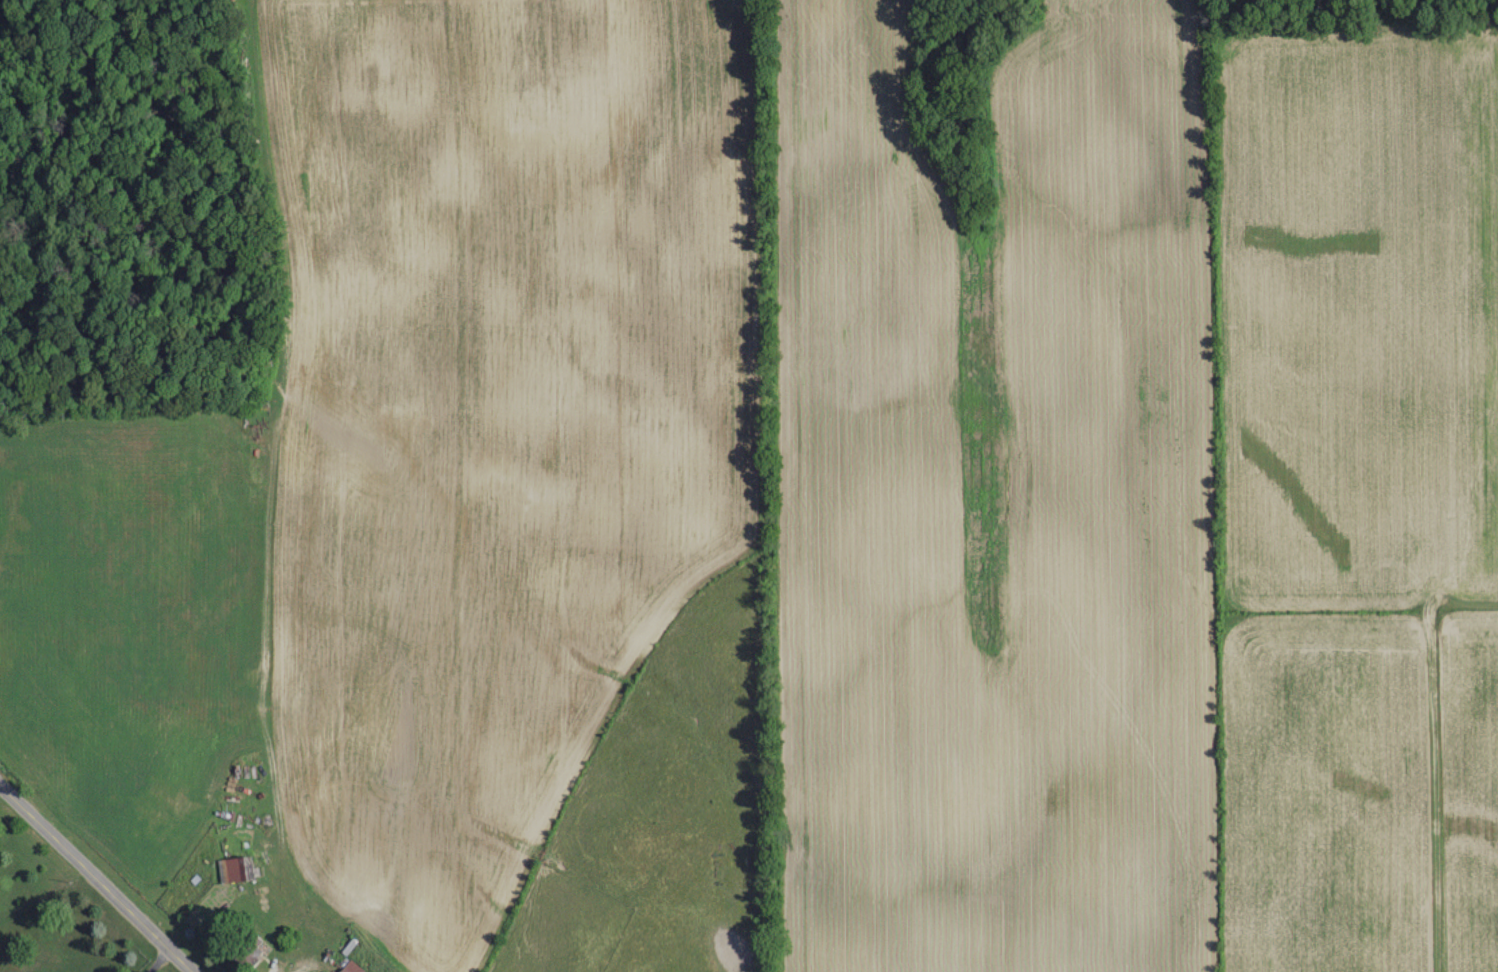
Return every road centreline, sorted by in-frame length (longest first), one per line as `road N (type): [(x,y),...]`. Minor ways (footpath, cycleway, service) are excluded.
road 1 (residential): [(200,971),(0,781)]

